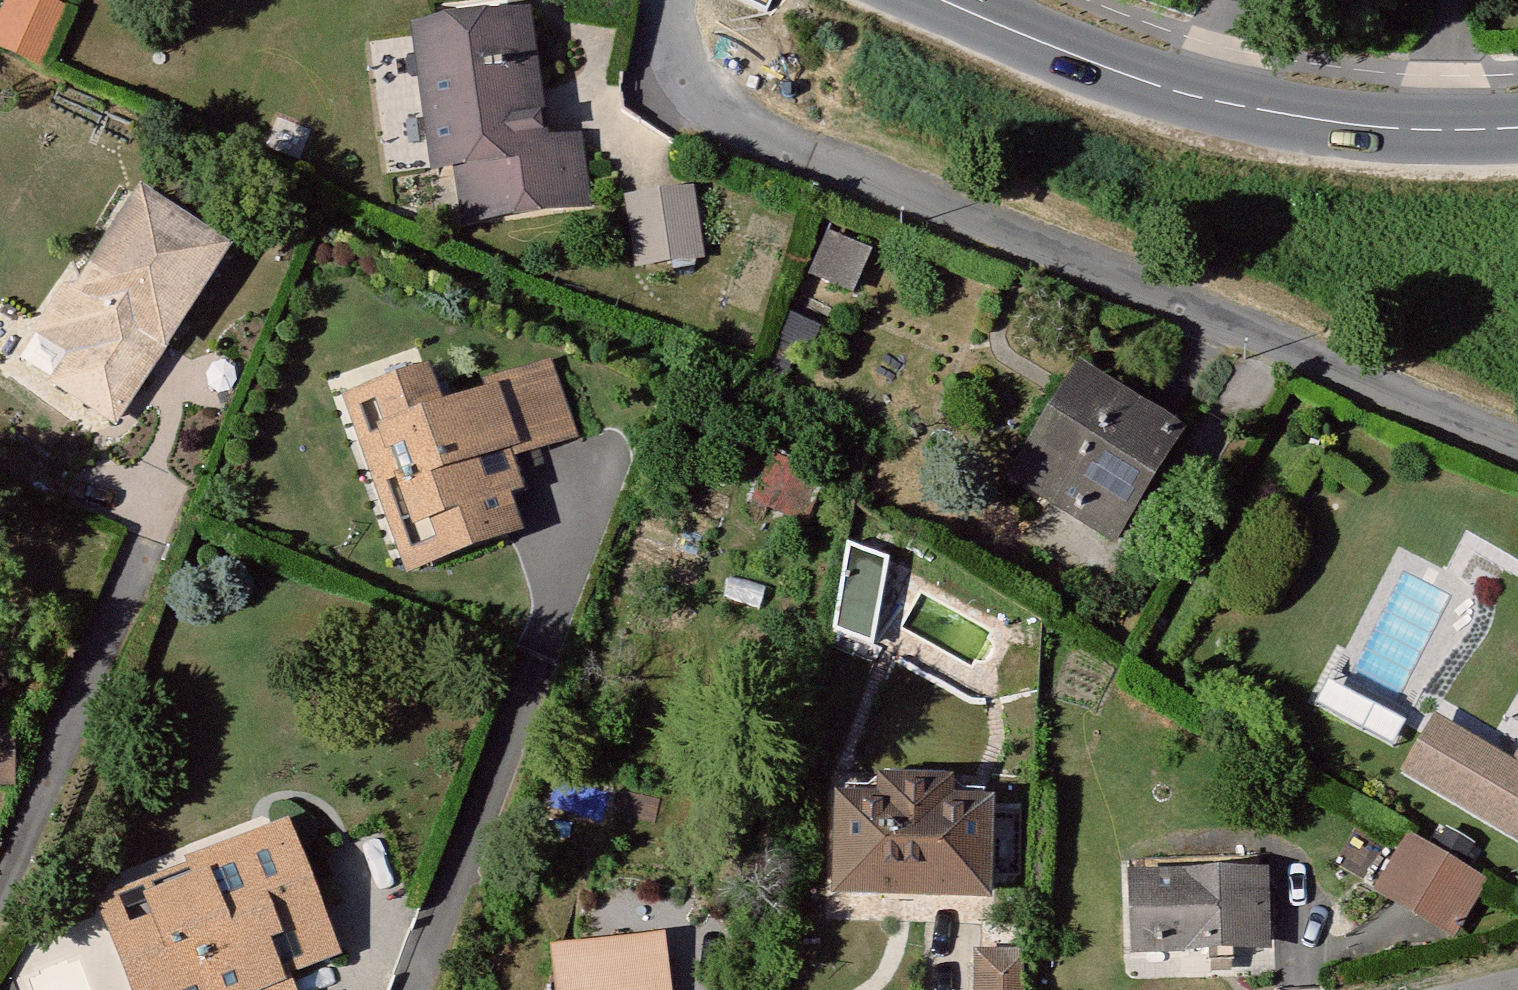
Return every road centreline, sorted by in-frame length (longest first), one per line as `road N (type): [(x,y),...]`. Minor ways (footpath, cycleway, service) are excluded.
road 1 (residential): [(668,0),(672,49),(689,80),(757,129),(1517,445)]
road 2 (secondary): [(1517,126),(1384,126),(1206,97),(948,0)]

